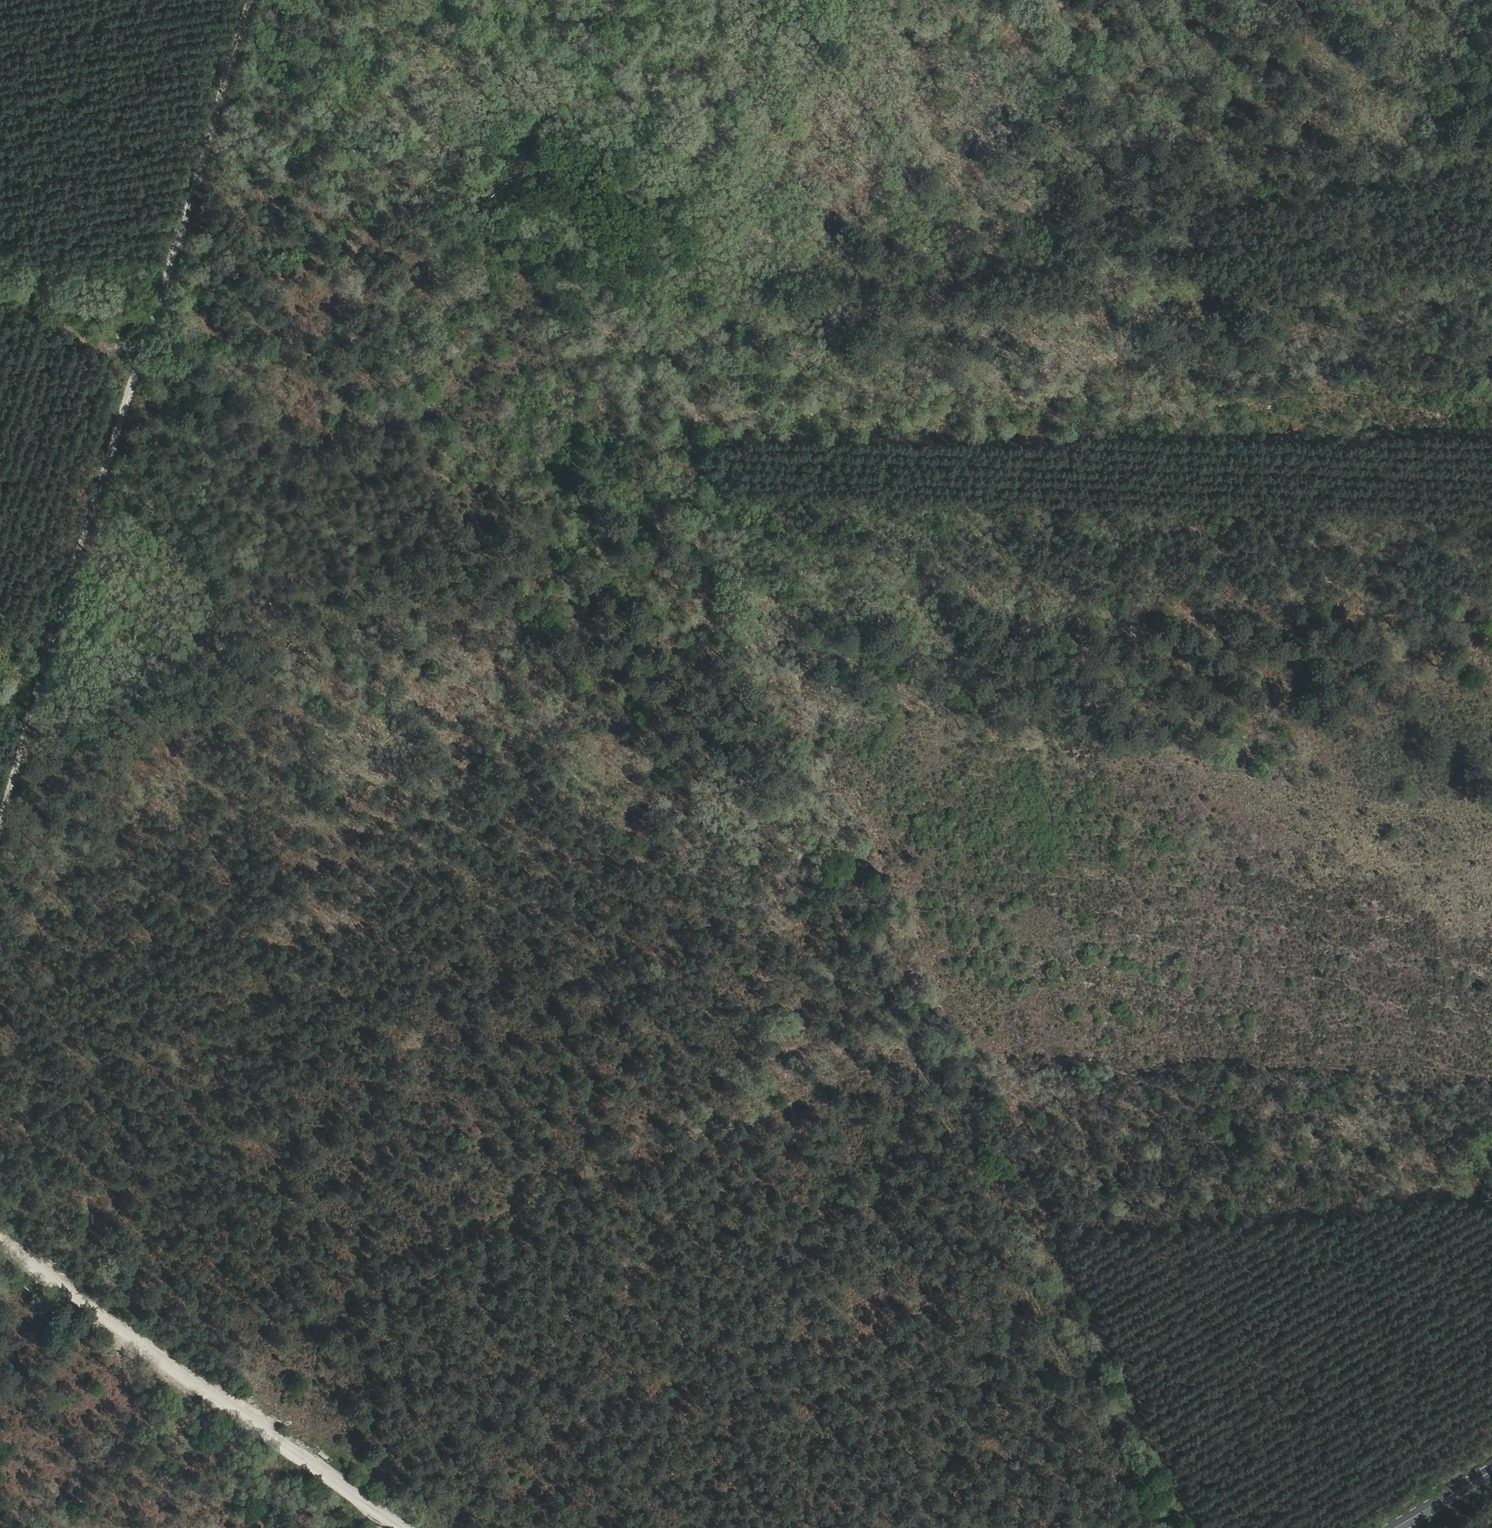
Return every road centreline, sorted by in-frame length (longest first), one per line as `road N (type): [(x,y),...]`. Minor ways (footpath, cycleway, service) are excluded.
road 1 (track): [(260,0),(122,472),(0,839)]
road 2 (track): [(0,1235),(414,1527)]

